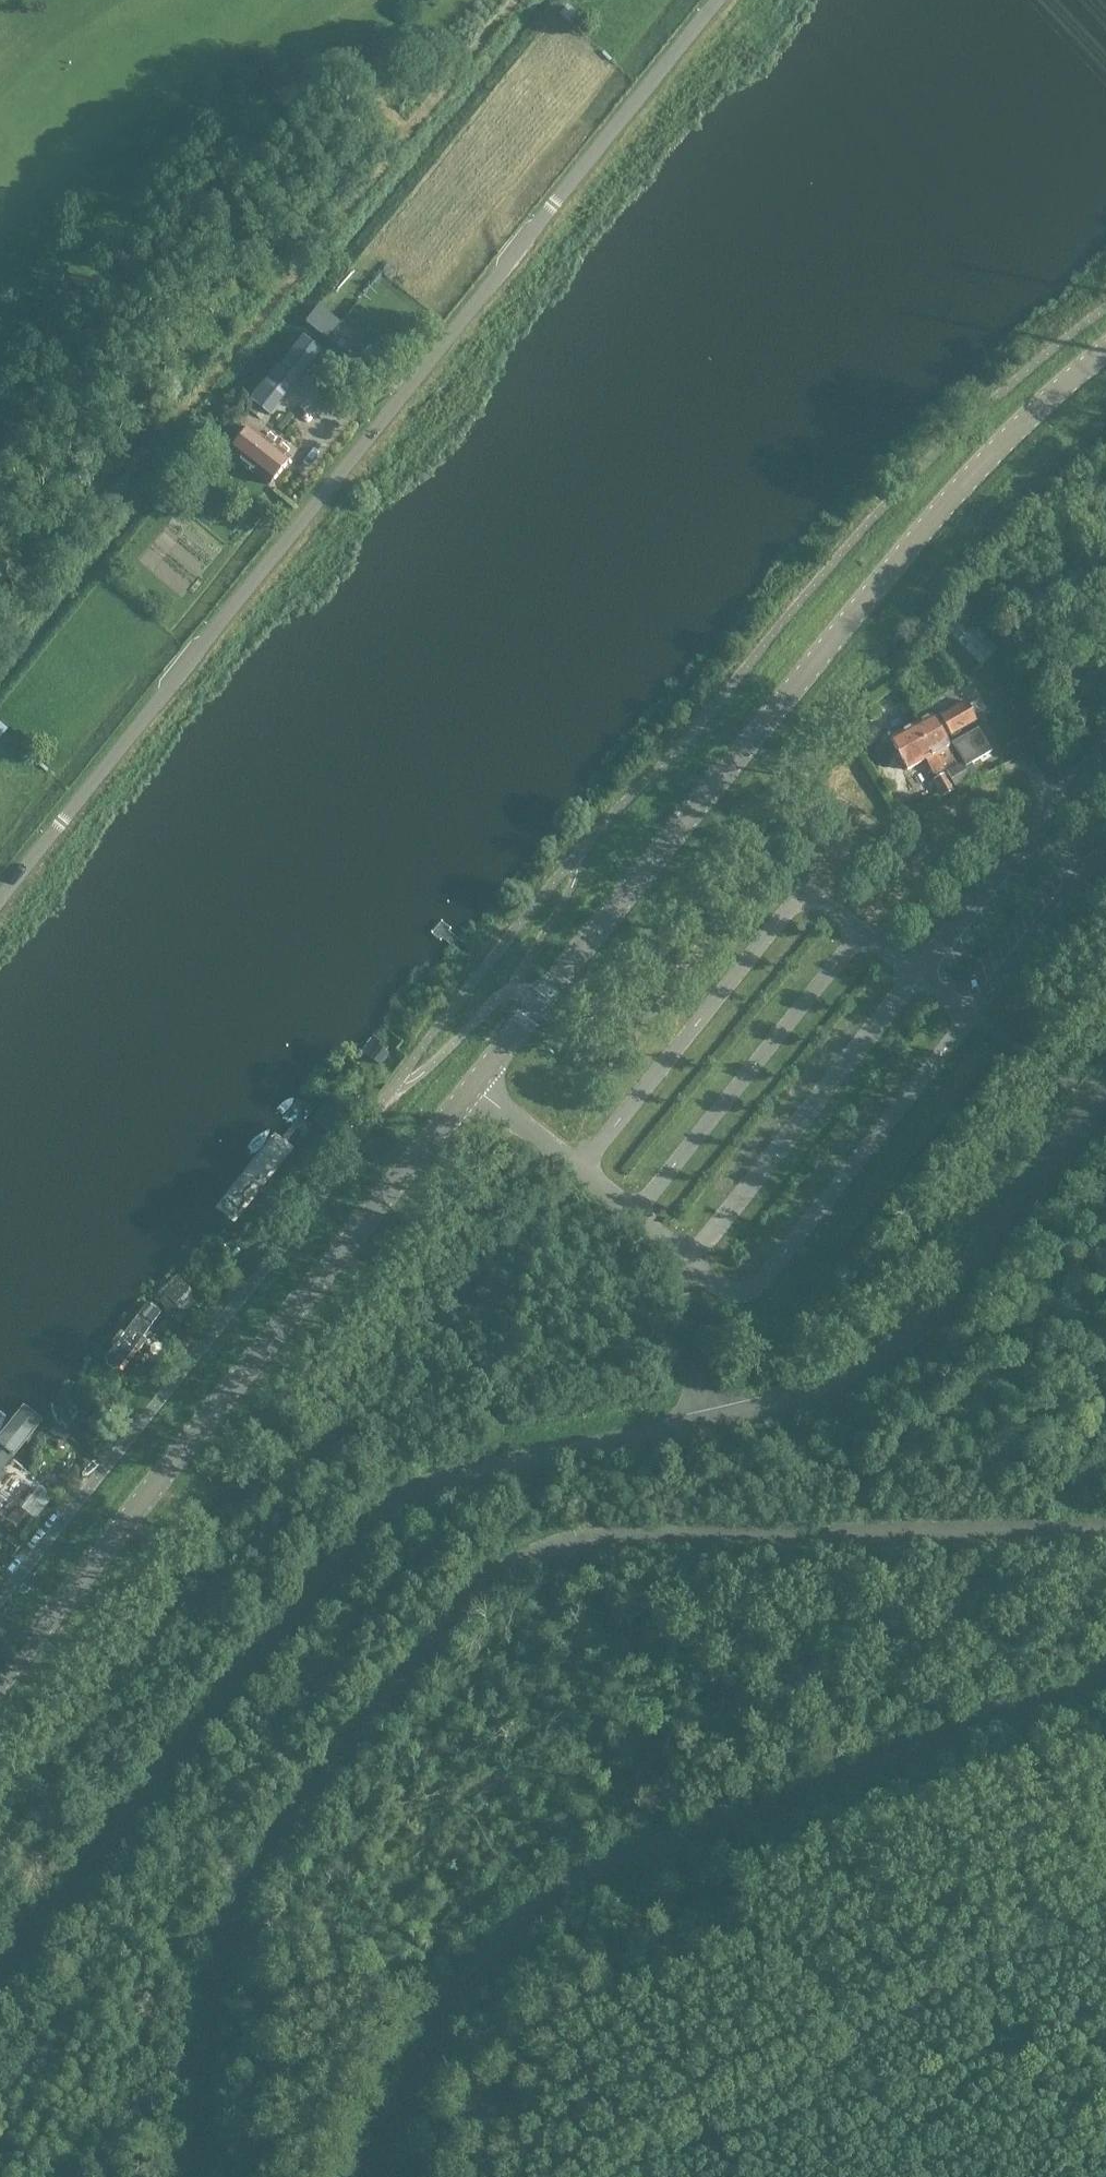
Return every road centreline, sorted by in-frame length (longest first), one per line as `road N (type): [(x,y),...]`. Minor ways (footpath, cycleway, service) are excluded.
road 1 (tertiary): [(1105,355),(1038,414),(912,547),(0,1675)]
road 2 (tertiary): [(0,900),(718,0)]

